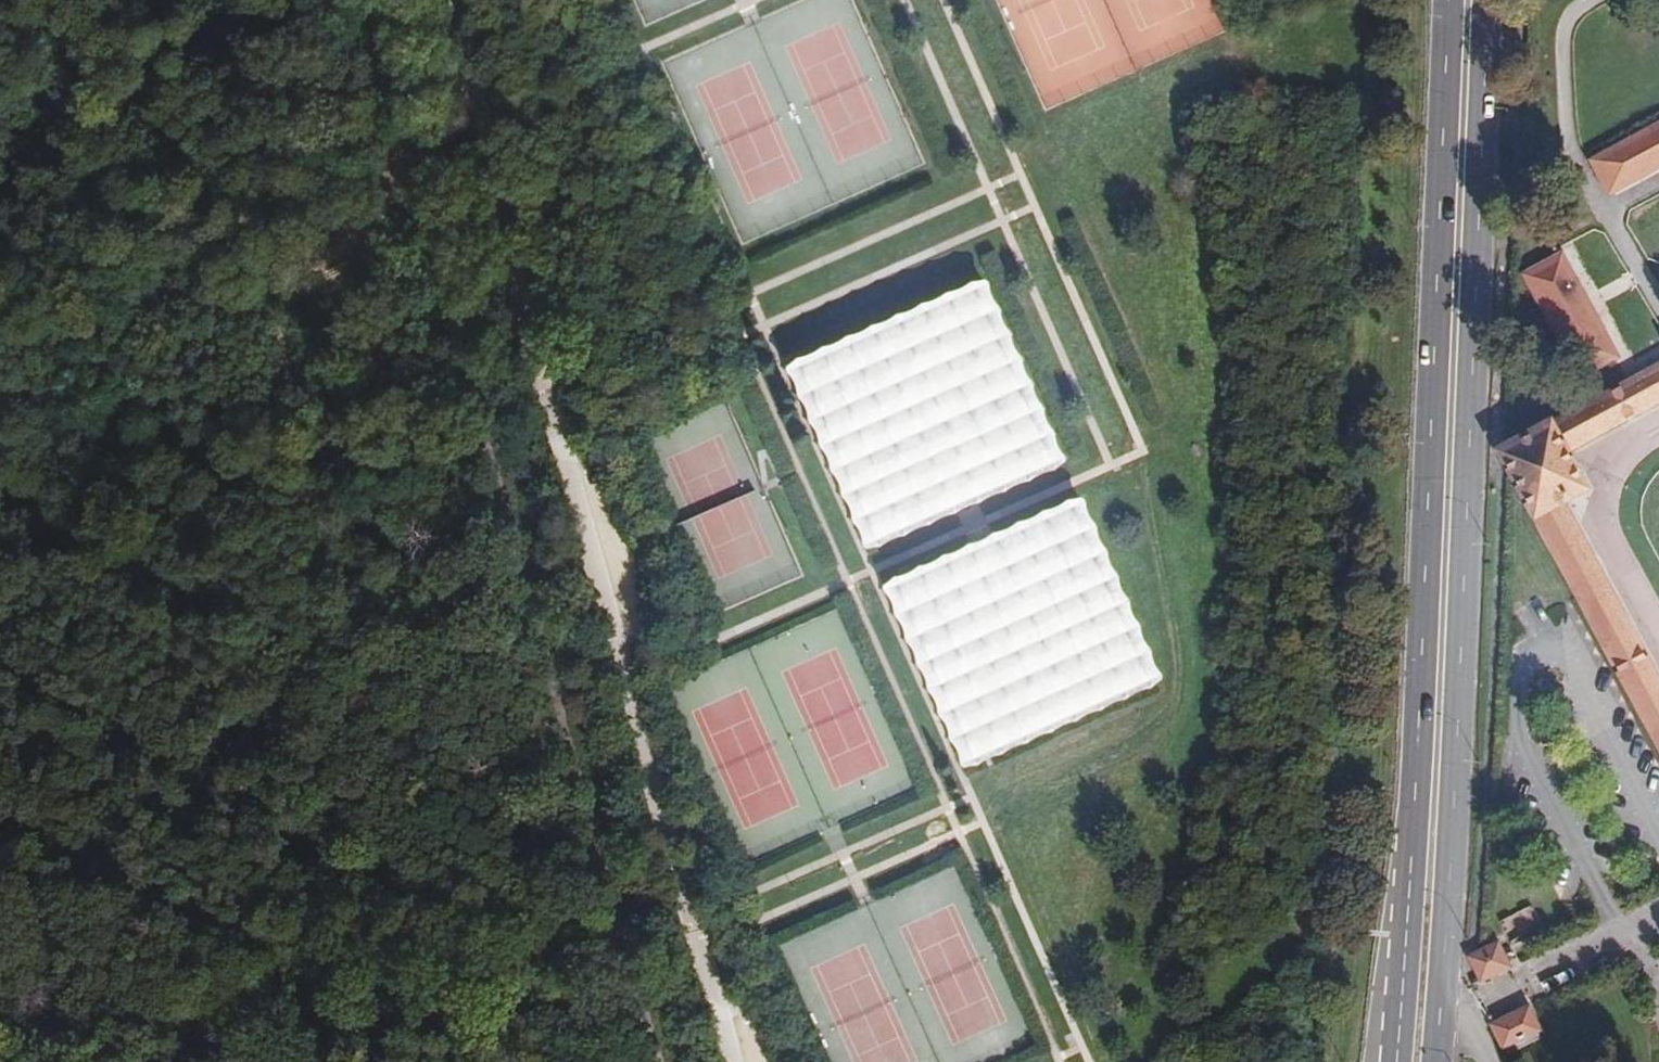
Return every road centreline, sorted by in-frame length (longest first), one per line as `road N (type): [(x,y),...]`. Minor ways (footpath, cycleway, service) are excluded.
road 1 (track): [(17,0),(149,130),(232,236),(256,290),(482,1061)]
road 2 (track): [(350,0),(401,268),(624,1061)]
road 3 (motorway): [(834,1061),(699,634),(641,366),(580,0)]
road 4 (motorway): [(561,0),(640,517),(754,1061)]
road 5 (primary): [(1428,1061),(1445,871),(1484,0)]
road 6 (primary): [(1444,0),(1407,869),(1389,1061)]
road 7 (track): [(0,1040),(603,993)]

